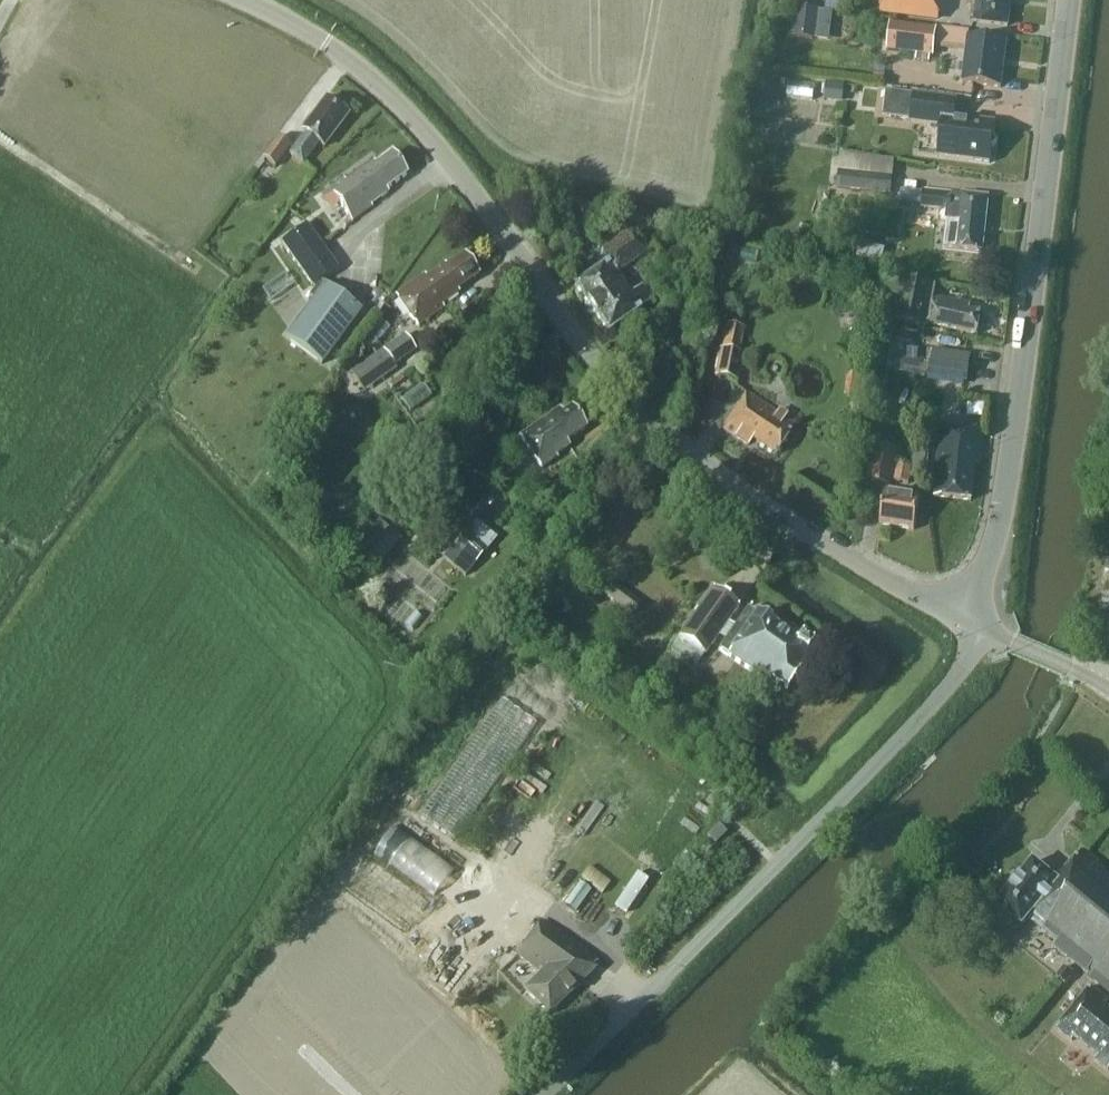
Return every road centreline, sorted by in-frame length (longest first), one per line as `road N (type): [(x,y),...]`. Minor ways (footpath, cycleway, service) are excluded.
road 1 (tertiary): [(249,0),(326,41),(395,99),(593,357),(675,440),(853,560),(975,624)]
road 2 (unclassified): [(544,1094),(900,743),(943,693),(975,624)]
road 3 (tertiary): [(975,624),(972,596),(1000,519),(1013,439),(1065,0)]
road 4 (tertiary): [(1108,689),(975,624)]

